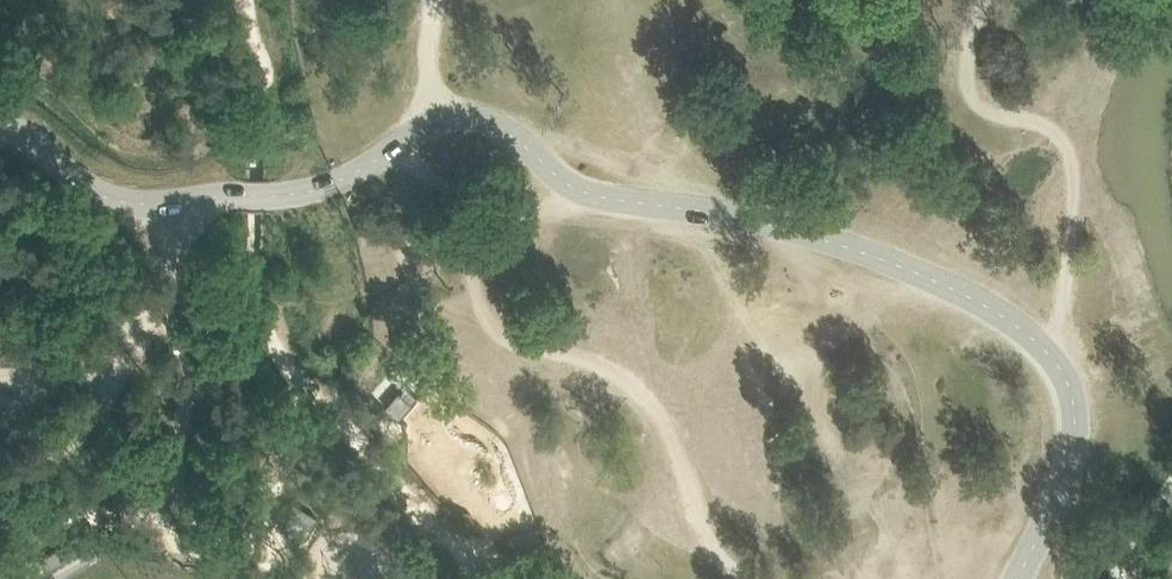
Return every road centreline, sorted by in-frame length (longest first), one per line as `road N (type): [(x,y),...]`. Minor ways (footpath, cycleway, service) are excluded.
road 1 (track): [(397,143),(466,221),(476,315),(491,332),(600,369),(638,394),(691,481),(718,559),(747,578)]
road 2 (track): [(1056,364),(1074,200),(1069,149),(1050,127),(989,112),(969,94),(981,0)]
road 3 (track): [(176,200),(171,289),(130,335),(70,366),(0,380)]
road 4 (track): [(171,289),(193,415),(172,524)]
road 5 (track): [(92,354),(95,398),(80,440),(0,488)]
road 6 (track): [(436,0),(426,41),(429,92),(442,118)]

